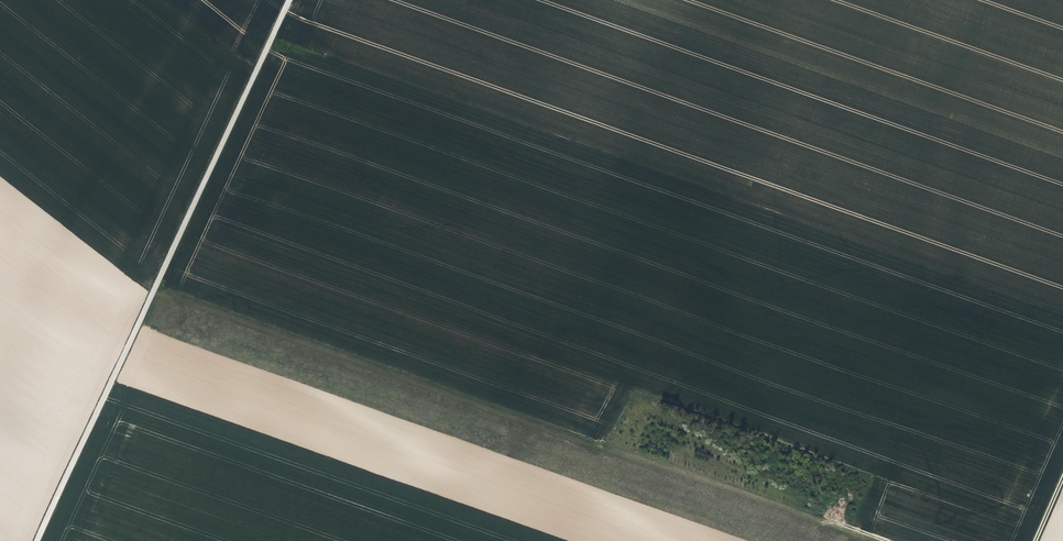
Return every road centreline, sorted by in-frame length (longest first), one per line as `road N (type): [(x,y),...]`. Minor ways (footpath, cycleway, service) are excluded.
road 1 (unclassified): [(290,0),(37,540)]

